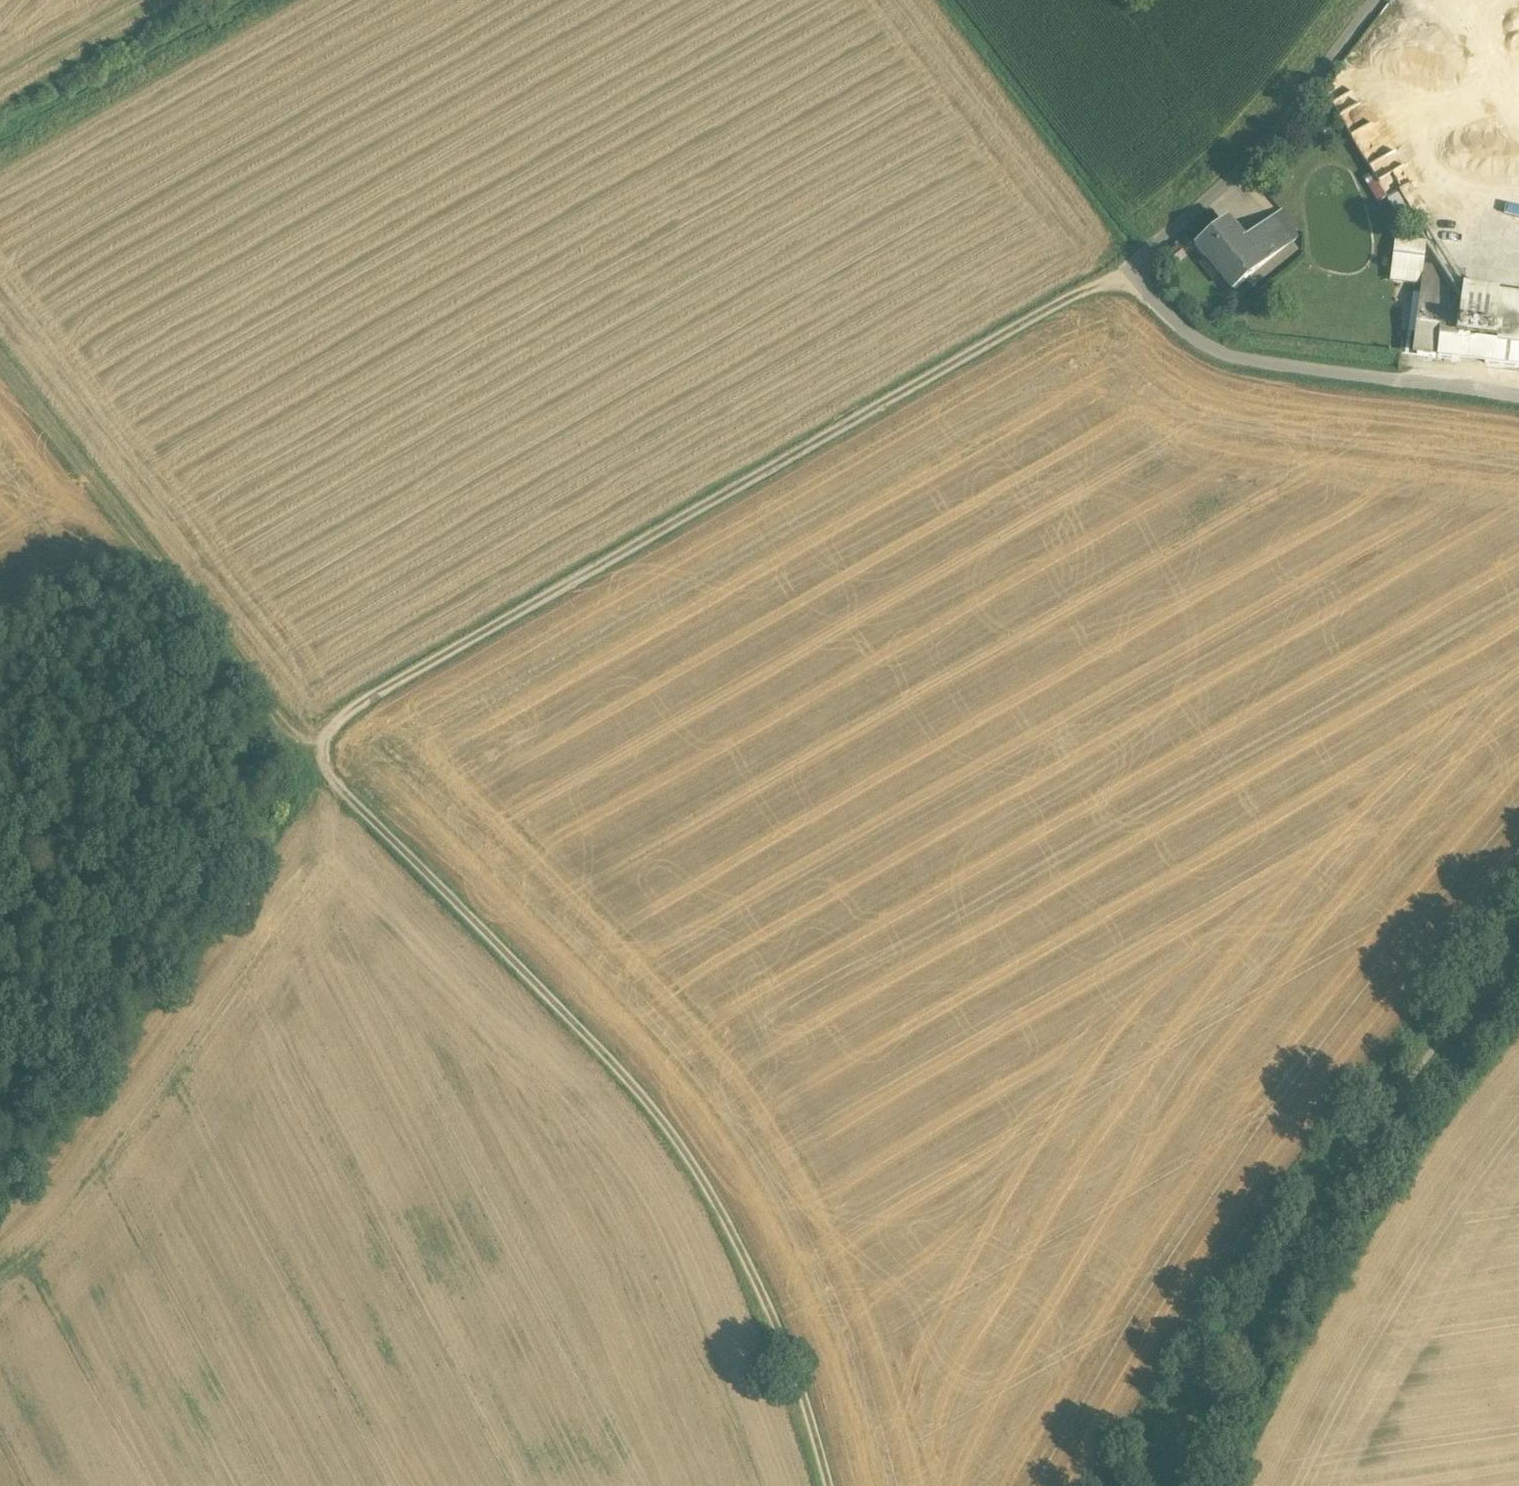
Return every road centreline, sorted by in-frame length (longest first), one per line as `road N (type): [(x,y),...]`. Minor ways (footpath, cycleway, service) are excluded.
road 1 (track): [(1130,271),(302,752),(568,1015),(684,1142),(803,1392),(829,1485)]
road 2 (track): [(302,752),(244,688),(0,370)]

